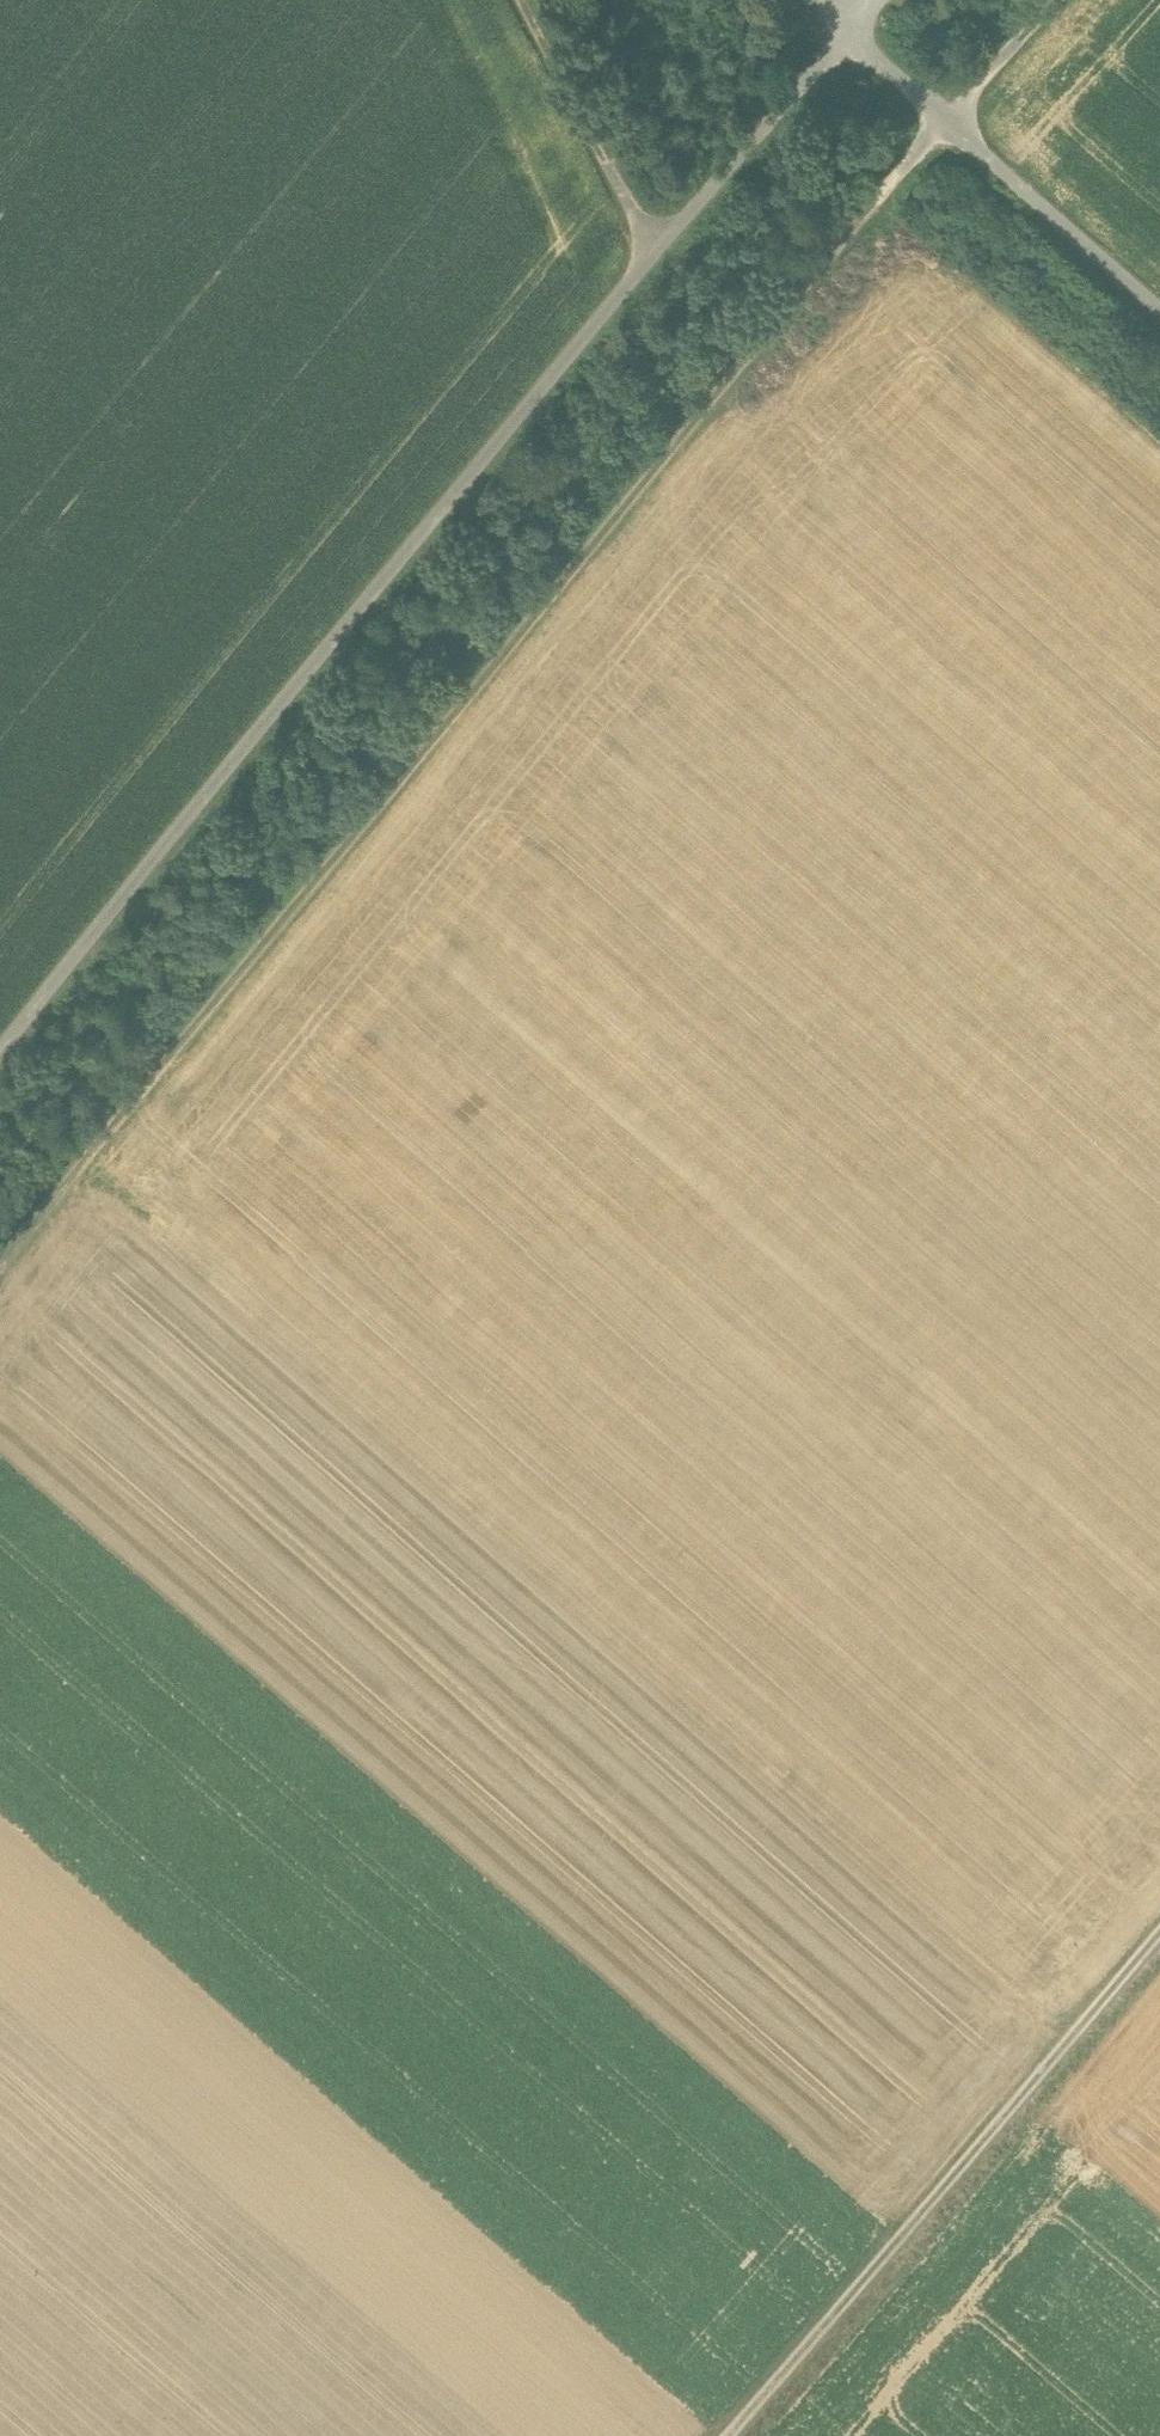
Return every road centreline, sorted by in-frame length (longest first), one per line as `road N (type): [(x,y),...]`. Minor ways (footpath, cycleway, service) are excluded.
road 1 (track): [(1068,0),(952,124),(0,1259)]
road 2 (track): [(0,1096),(230,823),(849,33)]
road 3 (track): [(724,2435),(1159,1926)]
road 4 (track): [(849,33),(1159,307)]

